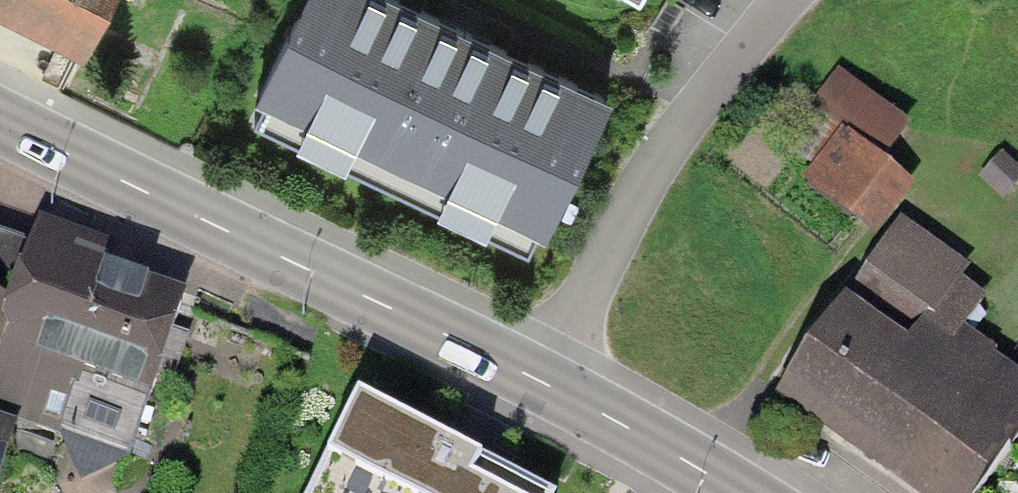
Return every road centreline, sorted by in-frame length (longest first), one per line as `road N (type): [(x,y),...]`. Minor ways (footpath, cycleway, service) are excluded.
road 1 (primary): [(0,120),(531,374)]
road 2 (residential): [(531,374),(673,138),(784,0)]
road 3 (primary): [(531,374),(750,492)]

